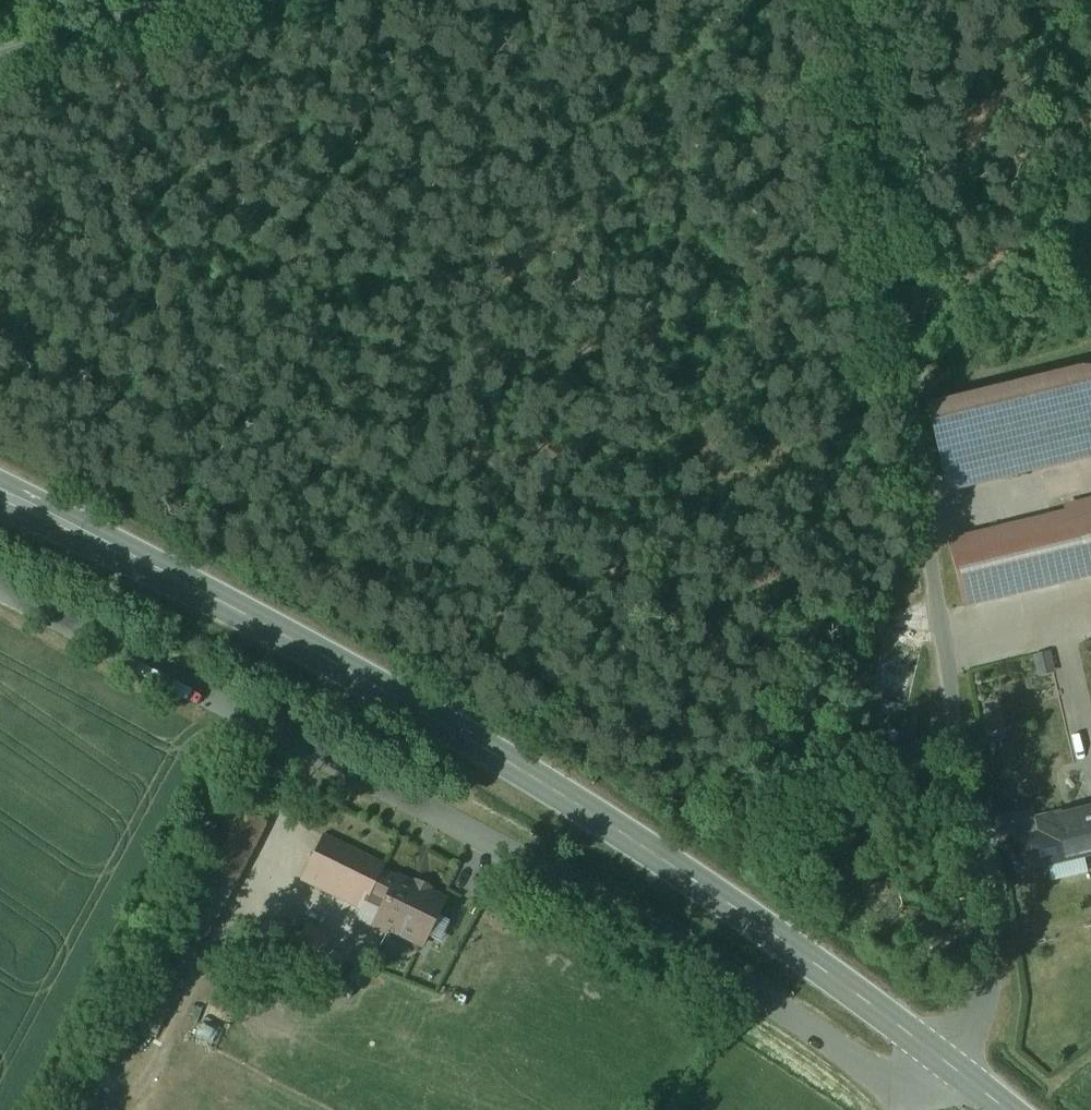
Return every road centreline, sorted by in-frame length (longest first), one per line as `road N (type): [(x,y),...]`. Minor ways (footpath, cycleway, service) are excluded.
road 1 (secondary): [(0,492),(235,607),(539,780),(745,915),(940,1060)]
road 2 (unclassified): [(806,0),(896,469),(1004,942),(977,1003),(940,1060)]
road 3 (secondary): [(229,0),(0,65)]

